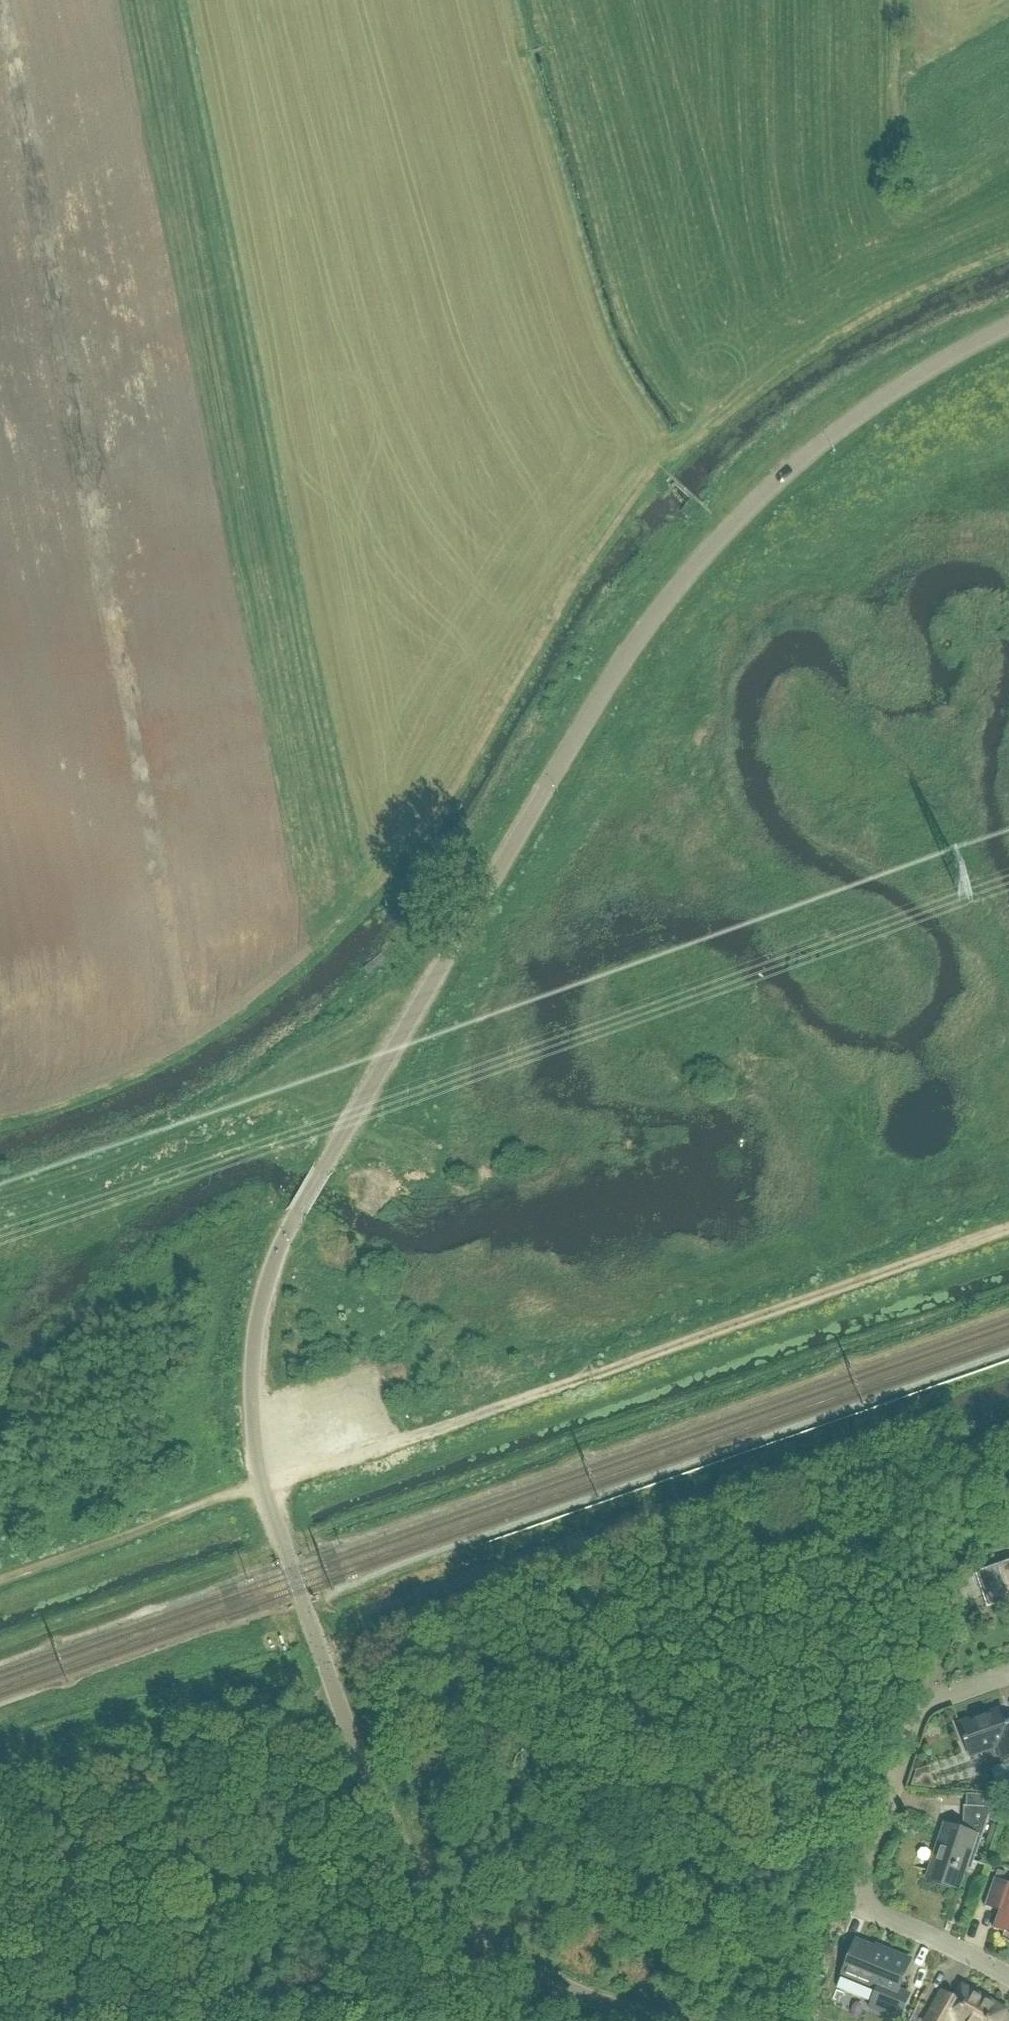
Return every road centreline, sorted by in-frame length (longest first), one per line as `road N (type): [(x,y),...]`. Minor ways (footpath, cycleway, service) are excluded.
road 1 (unclassified): [(662,2020),(579,1993),(498,1947),(442,1897),(382,1814),(263,1486),(252,1416),(258,1323),(288,1227),(640,637),(723,535),(794,468),(927,372),(1008,327)]
road 2 (track): [(1008,1229),(0,1578)]
road 3 (residential): [(1008,1977),(856,1906),(921,1706),(1008,1675)]
road 4 (track): [(404,1031),(137,1152),(0,1199)]

